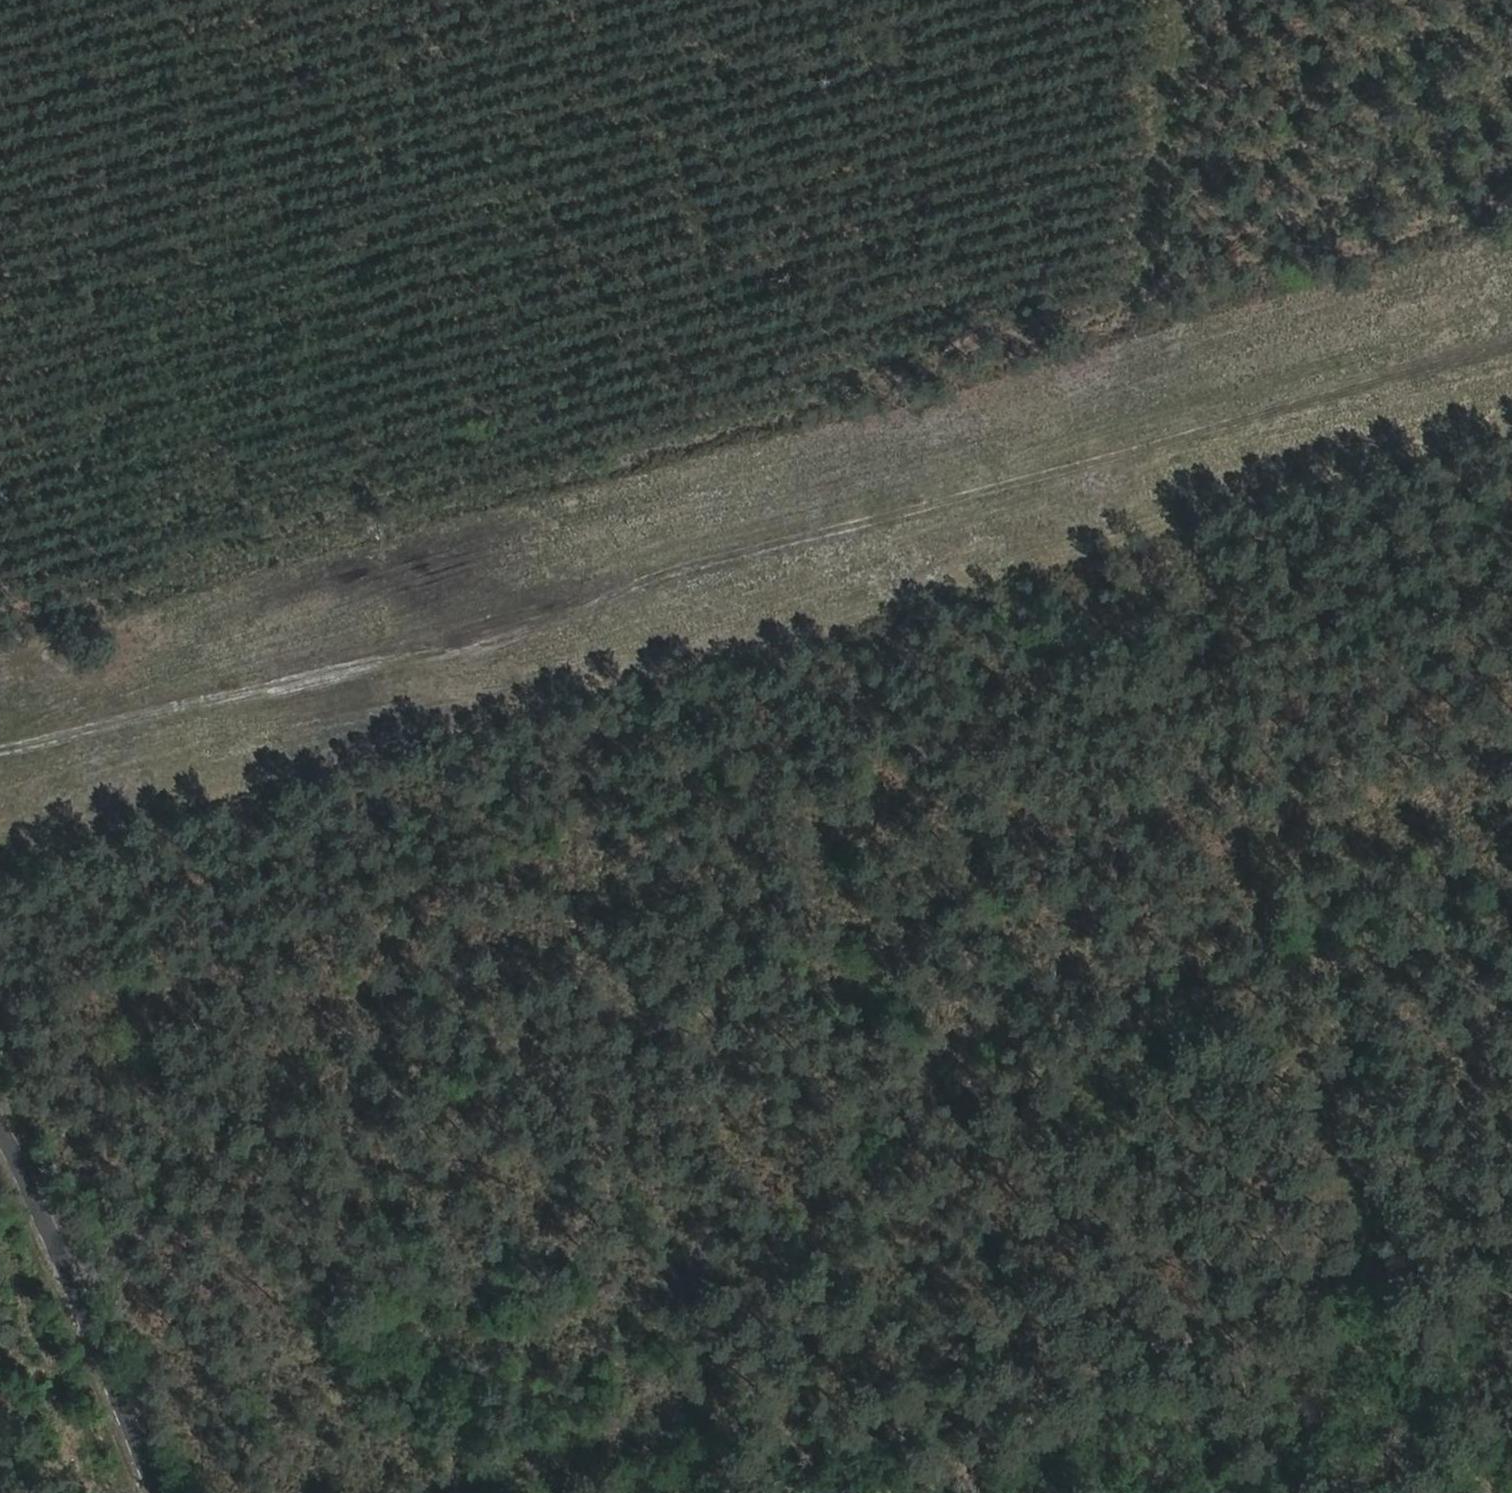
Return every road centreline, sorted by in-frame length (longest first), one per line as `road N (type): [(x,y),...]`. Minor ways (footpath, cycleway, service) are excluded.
road 1 (track): [(0,712),(68,703),(1511,314)]
road 2 (tertiary): [(162,1492),(29,1172),(0,1123)]

